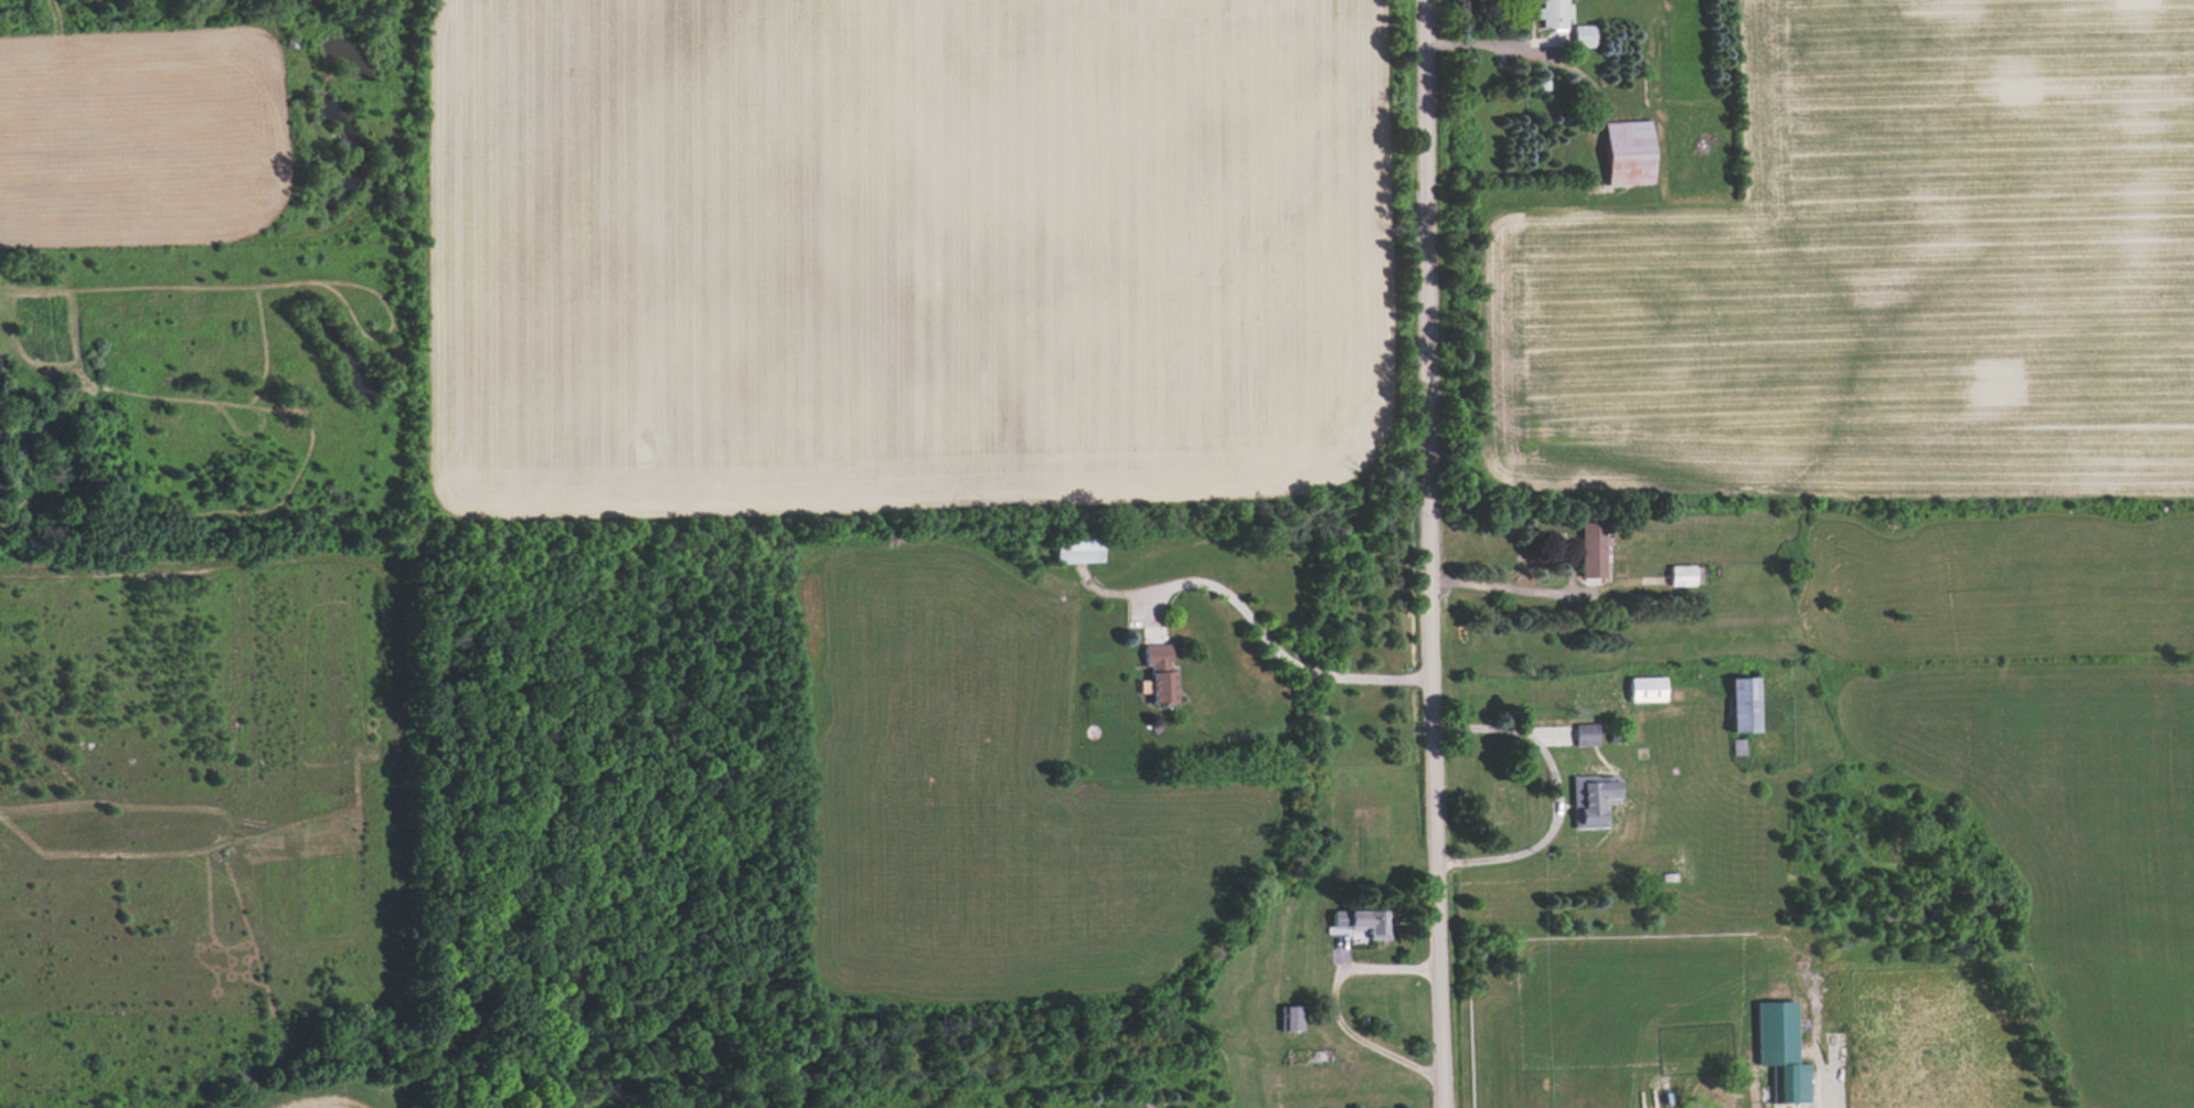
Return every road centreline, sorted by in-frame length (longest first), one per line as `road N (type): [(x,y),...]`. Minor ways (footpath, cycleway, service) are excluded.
road 1 (residential): [(1442,1107),(1424,473),(1422,0)]

